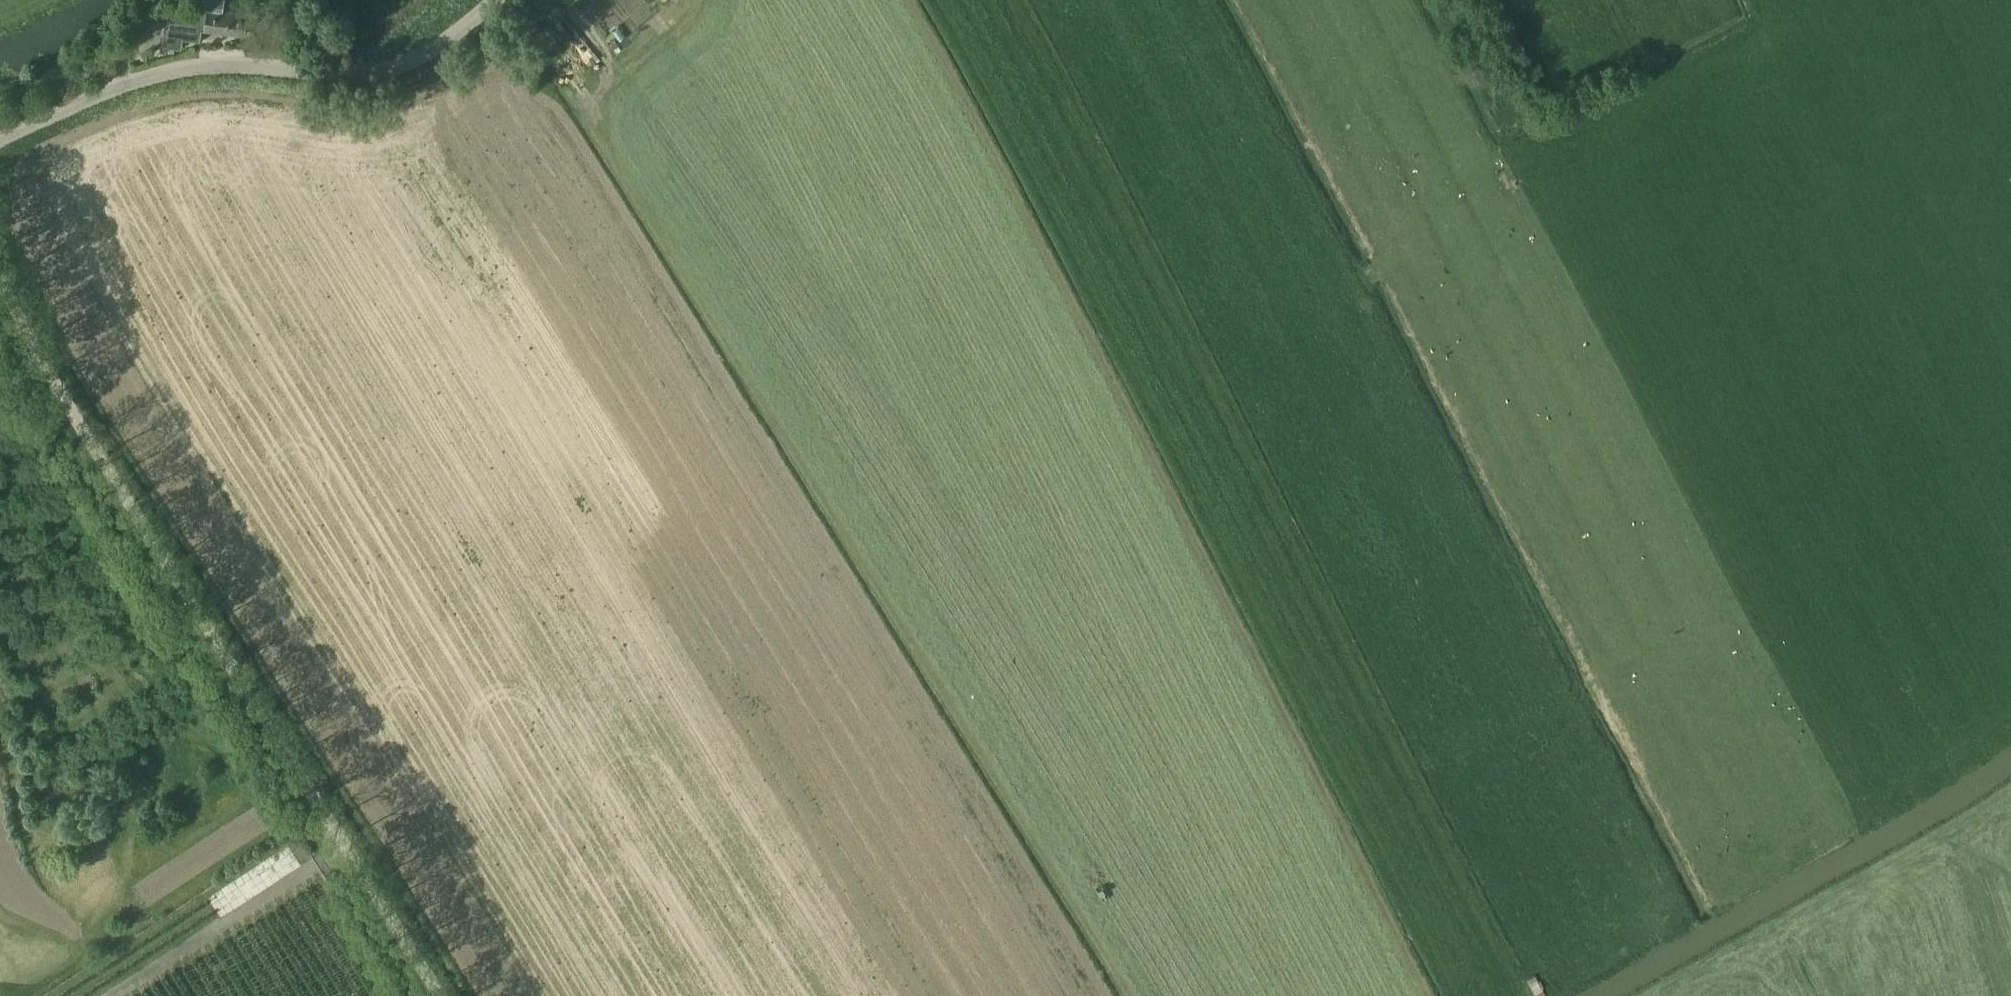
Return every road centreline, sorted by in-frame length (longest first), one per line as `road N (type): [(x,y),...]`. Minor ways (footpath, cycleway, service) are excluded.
road 1 (unclassified): [(440,995),(39,358),(0,281)]
road 2 (unclassified): [(0,138),(189,69),(349,75),(400,66),(454,38),(496,0)]
road 3 (track): [(2010,802),(1676,995)]

